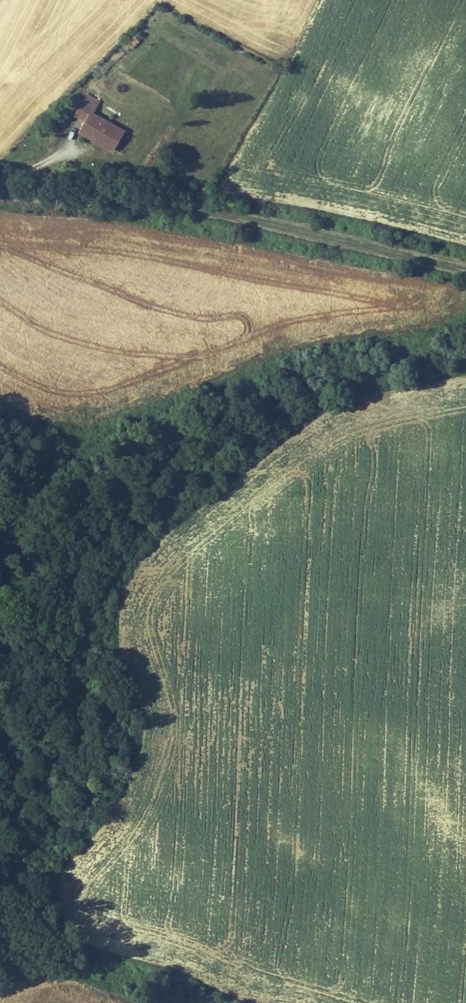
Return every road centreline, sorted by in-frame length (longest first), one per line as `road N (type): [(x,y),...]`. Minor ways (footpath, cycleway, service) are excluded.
road 1 (track): [(0,187),(242,213),(465,267)]

